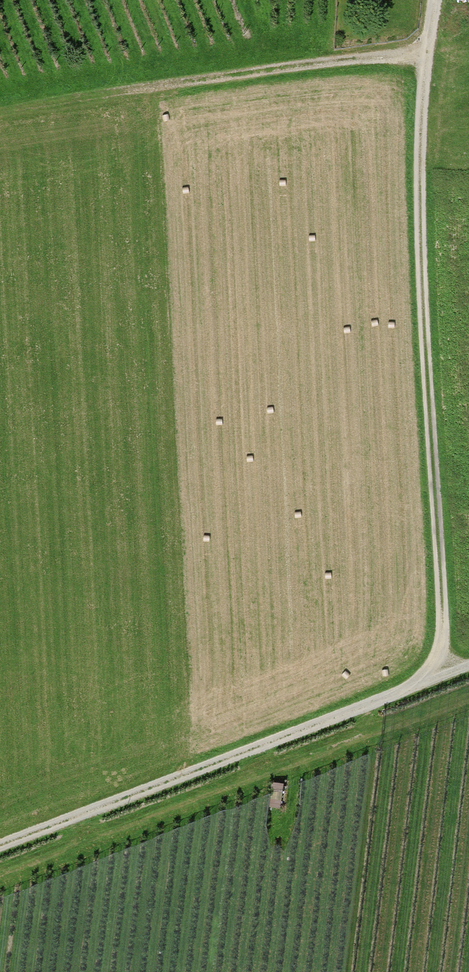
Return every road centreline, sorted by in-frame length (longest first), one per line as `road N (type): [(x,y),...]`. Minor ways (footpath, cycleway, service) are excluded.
road 1 (track): [(436,676),(443,604),(423,265),(427,53)]
road 2 (track): [(0,846),(468,664)]
road 3 (track): [(0,875),(468,695)]
road 4 (track): [(0,111),(427,53)]

